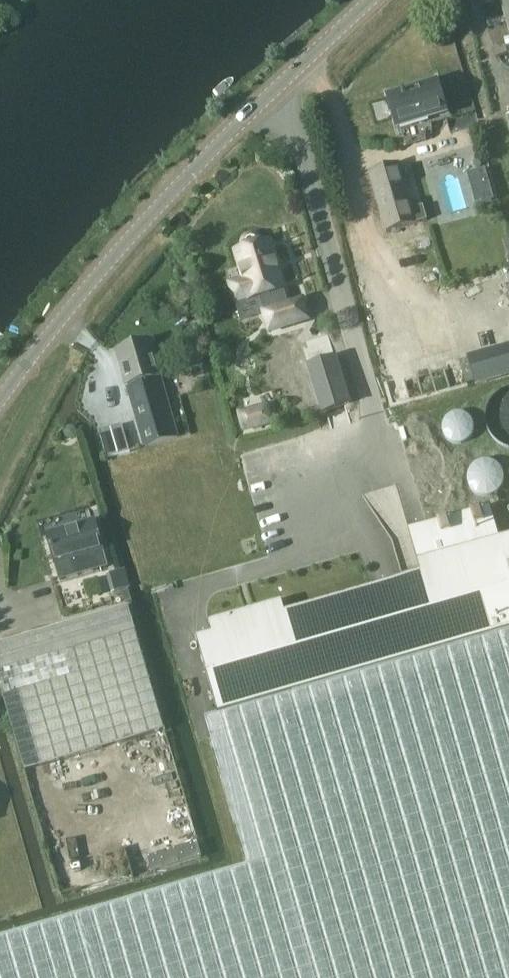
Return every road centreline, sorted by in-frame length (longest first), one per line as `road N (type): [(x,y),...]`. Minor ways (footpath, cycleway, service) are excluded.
road 1 (tertiary): [(0,398),(80,293),(205,154),(370,0)]

